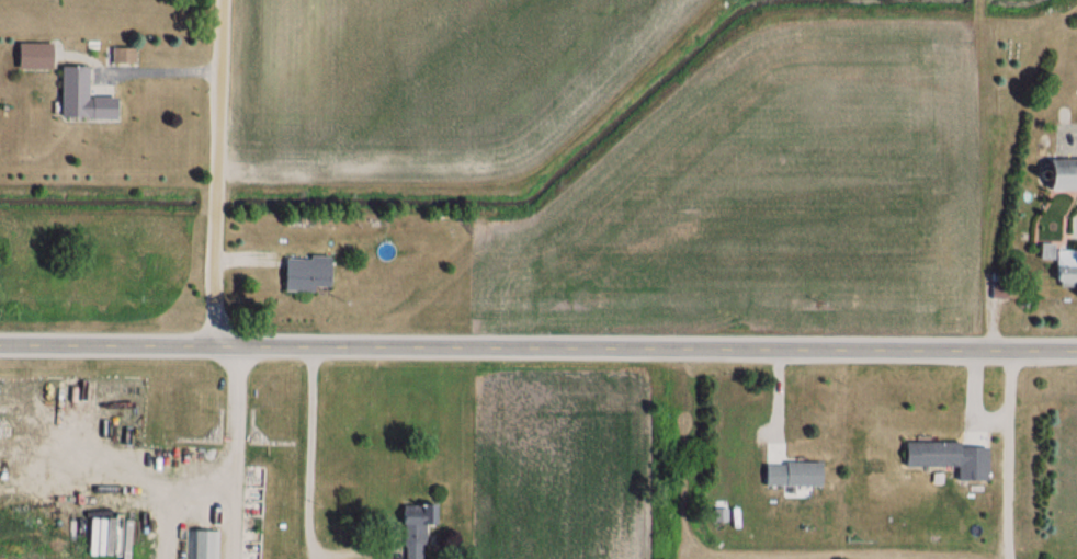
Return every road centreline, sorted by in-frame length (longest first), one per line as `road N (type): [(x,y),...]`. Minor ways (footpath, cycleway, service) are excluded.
road 1 (tertiary): [(1076,352),(0,346)]
road 2 (residential): [(216,347),(222,0)]

